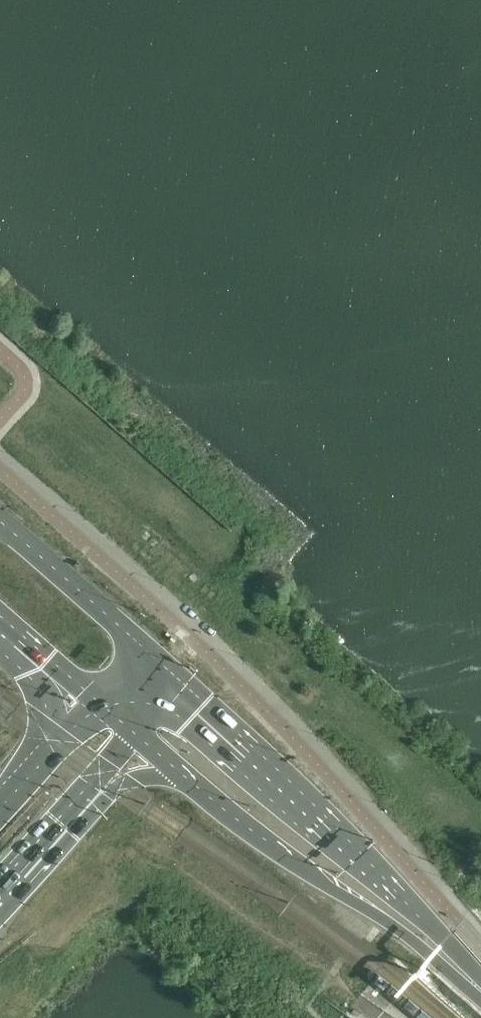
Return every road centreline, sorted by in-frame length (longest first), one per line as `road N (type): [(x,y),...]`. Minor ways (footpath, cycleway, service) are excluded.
road 1 (secondary): [(445,955),(317,808),(165,669)]
road 2 (secondary): [(186,778),(282,857),(445,955)]
road 3 (primary): [(165,669),(0,522)]
road 4 (motorway): [(10,626),(46,709),(46,758)]
road 5 (motorway): [(62,826),(128,783),(186,778)]

